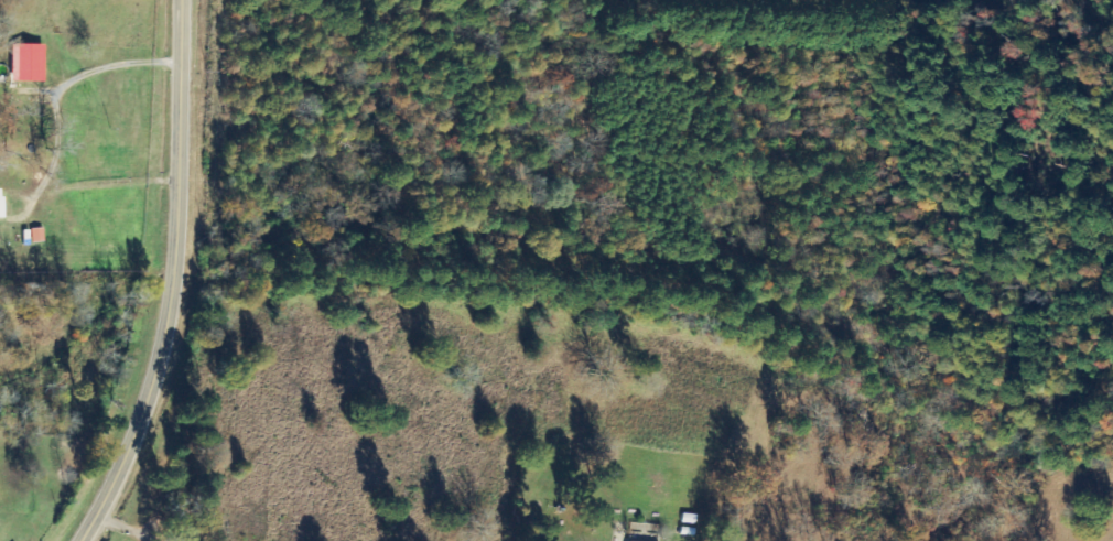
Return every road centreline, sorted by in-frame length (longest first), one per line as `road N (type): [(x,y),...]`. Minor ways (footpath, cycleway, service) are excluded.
road 1 (tertiary): [(79,540),(132,440),(173,320),(183,250),(191,0)]

